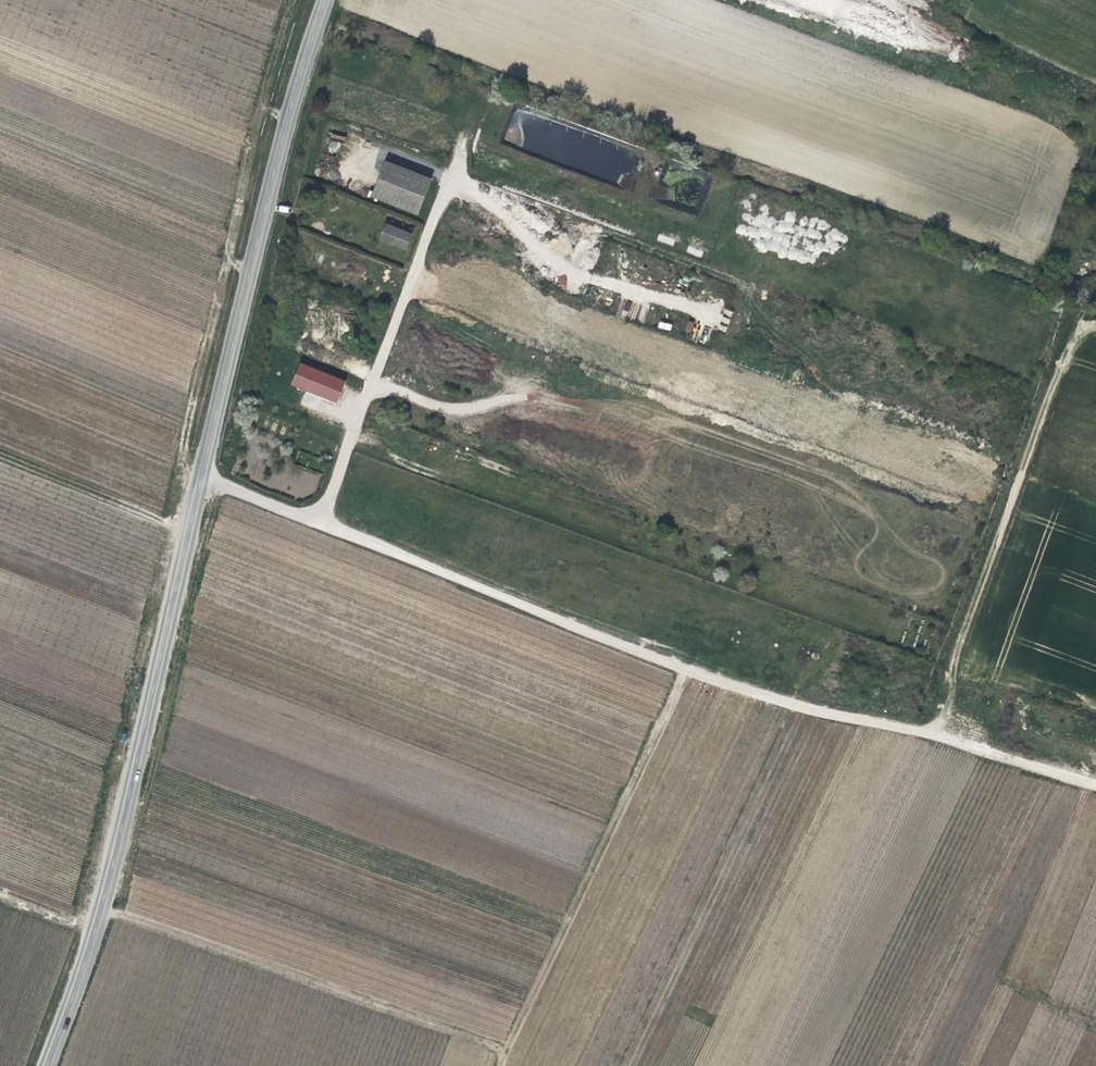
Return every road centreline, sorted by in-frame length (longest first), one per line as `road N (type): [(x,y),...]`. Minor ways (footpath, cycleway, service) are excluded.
road 1 (track): [(1095,786),(764,696),(185,470),(181,443),(249,146),(298,0)]
road 2 (tertiary): [(44,1065),(100,906),(199,477),(326,0)]
road 3 (track): [(1095,320),(1067,336),(925,734)]
road 4 (track): [(684,667),(495,1065)]
road 5 (track): [(100,906),(502,1049)]
road 6 (track): [(476,186),(455,182),(441,190),(316,520)]

